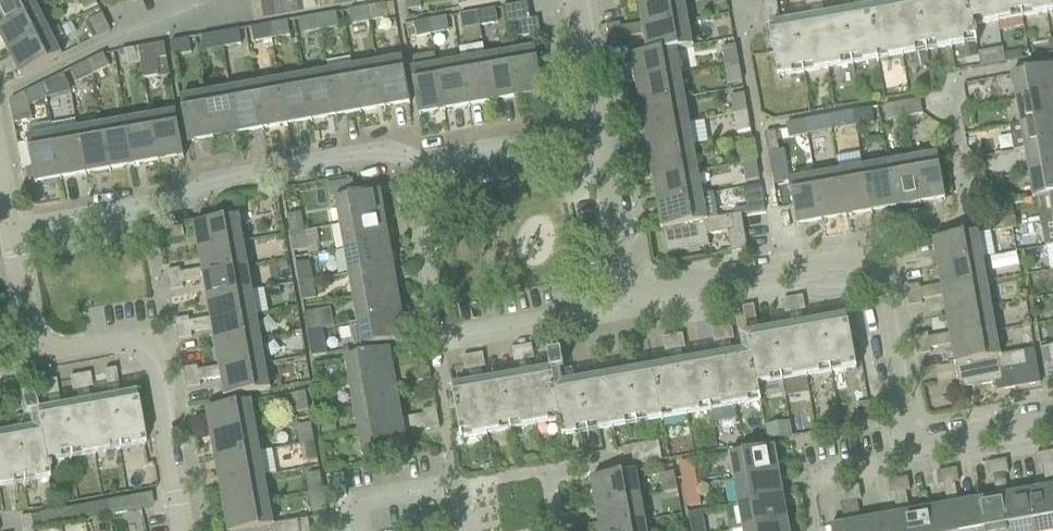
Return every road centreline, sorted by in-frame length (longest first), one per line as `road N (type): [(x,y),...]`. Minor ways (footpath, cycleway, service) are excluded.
road 1 (residential): [(8,231),(387,152),(407,165),(596,131)]
road 2 (residential): [(1052,421),(911,443),(866,260),(632,293)]
road 3 (residential): [(182,530),(147,337),(32,358)]
road 4 (residential): [(438,339),(622,305),(632,293)]
road 5 (residential): [(632,293),(596,131)]
road 6 (residential): [(596,131),(572,0)]
road 7 (residential): [(32,358),(8,231)]
road 8 (residential): [(357,530),(351,502),(441,487)]

